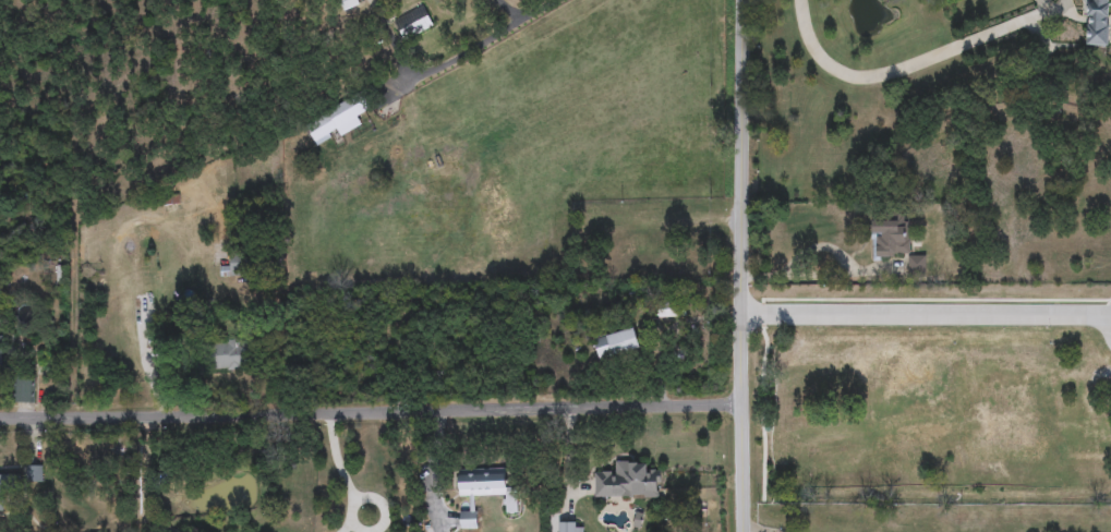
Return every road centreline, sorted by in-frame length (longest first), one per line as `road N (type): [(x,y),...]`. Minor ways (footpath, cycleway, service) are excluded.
road 1 (residential): [(0,420),(749,398)]
road 2 (tertiary): [(743,0),(748,531)]
road 3 (residential): [(749,317),(1110,318)]

